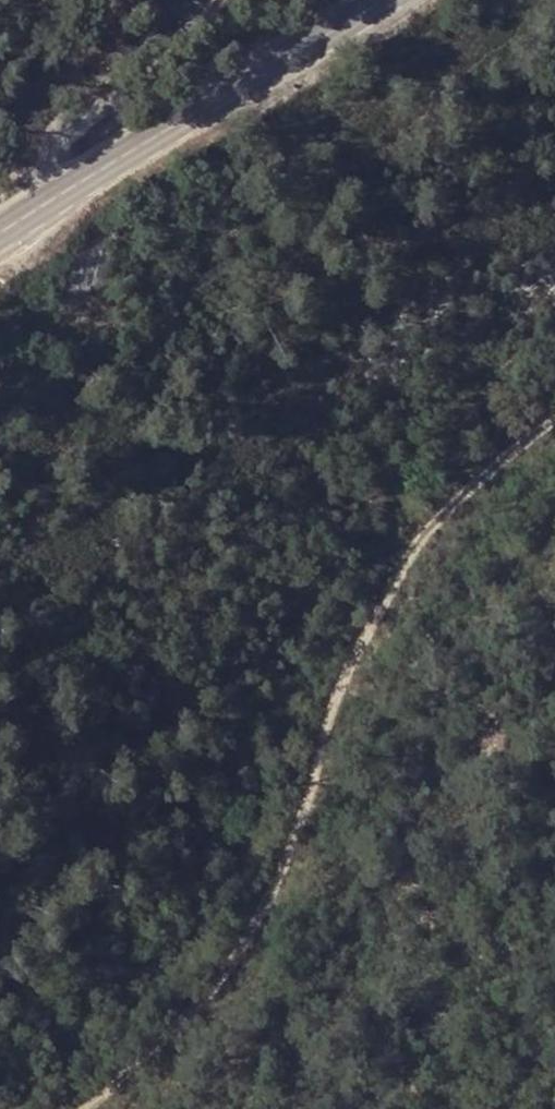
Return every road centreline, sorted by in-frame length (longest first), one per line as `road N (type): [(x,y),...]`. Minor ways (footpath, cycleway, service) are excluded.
road 1 (track): [(554,432),(453,517),(360,669),(319,841),(277,940),(243,984),(197,1012),(94,1108)]
road 2 (secondary): [(380,0),(0,233)]
road 3 (track): [(70,188),(55,144),(67,124),(150,78),(218,0)]

